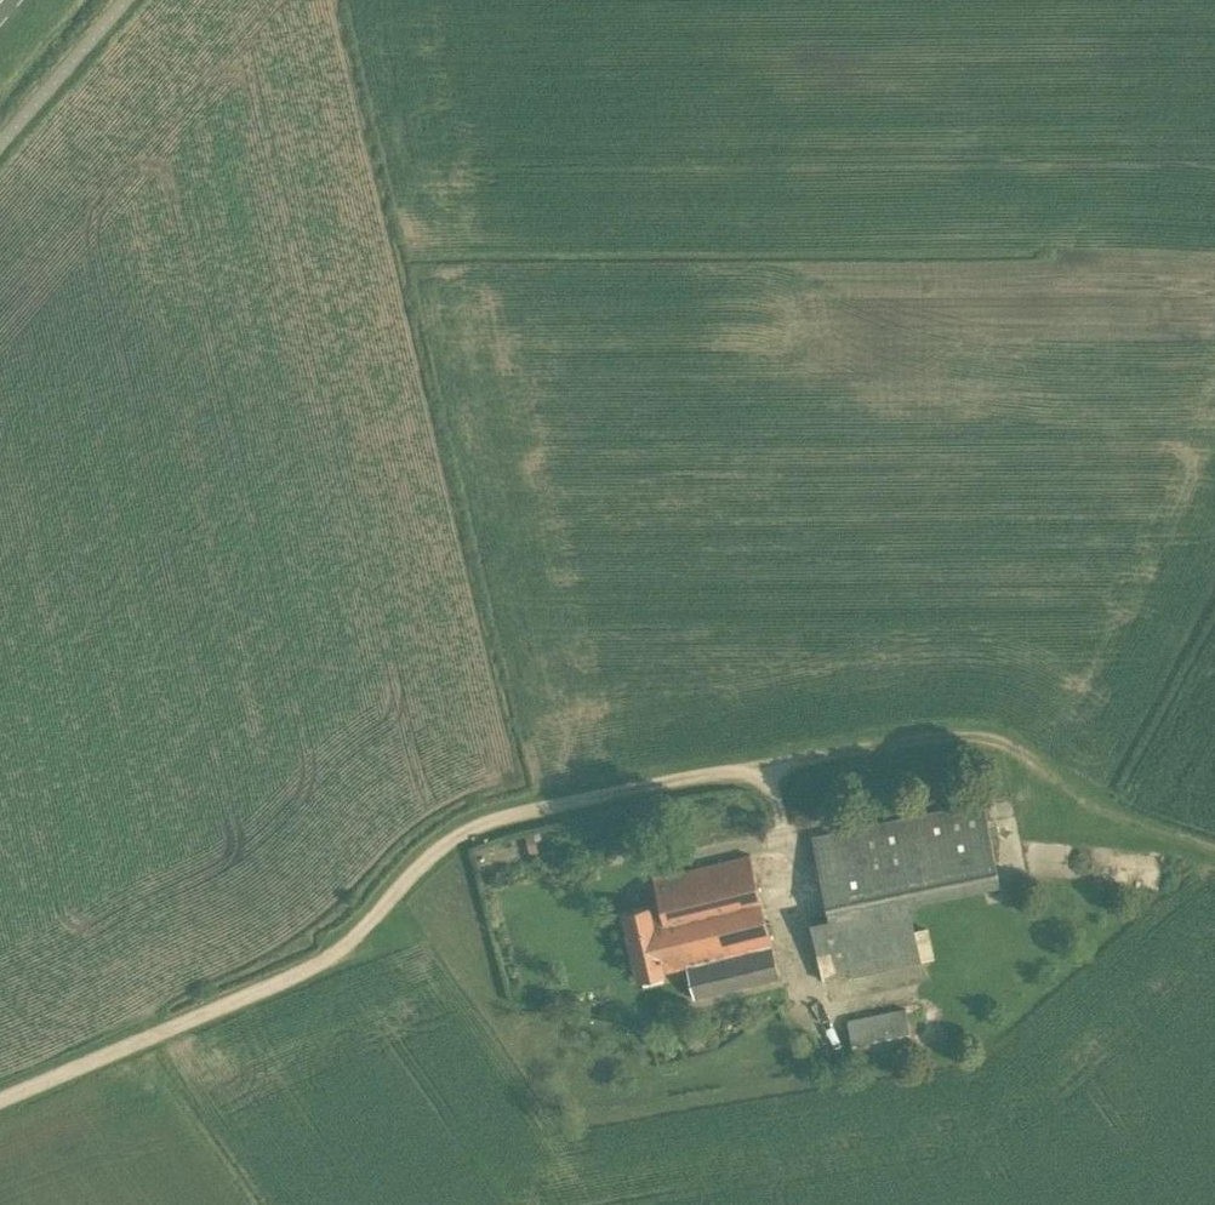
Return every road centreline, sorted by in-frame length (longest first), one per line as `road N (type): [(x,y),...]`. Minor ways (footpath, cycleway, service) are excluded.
road 1 (track): [(0,1094),(347,943),(443,836),(497,812),(926,735),(963,735),(1131,816),(1214,844)]

